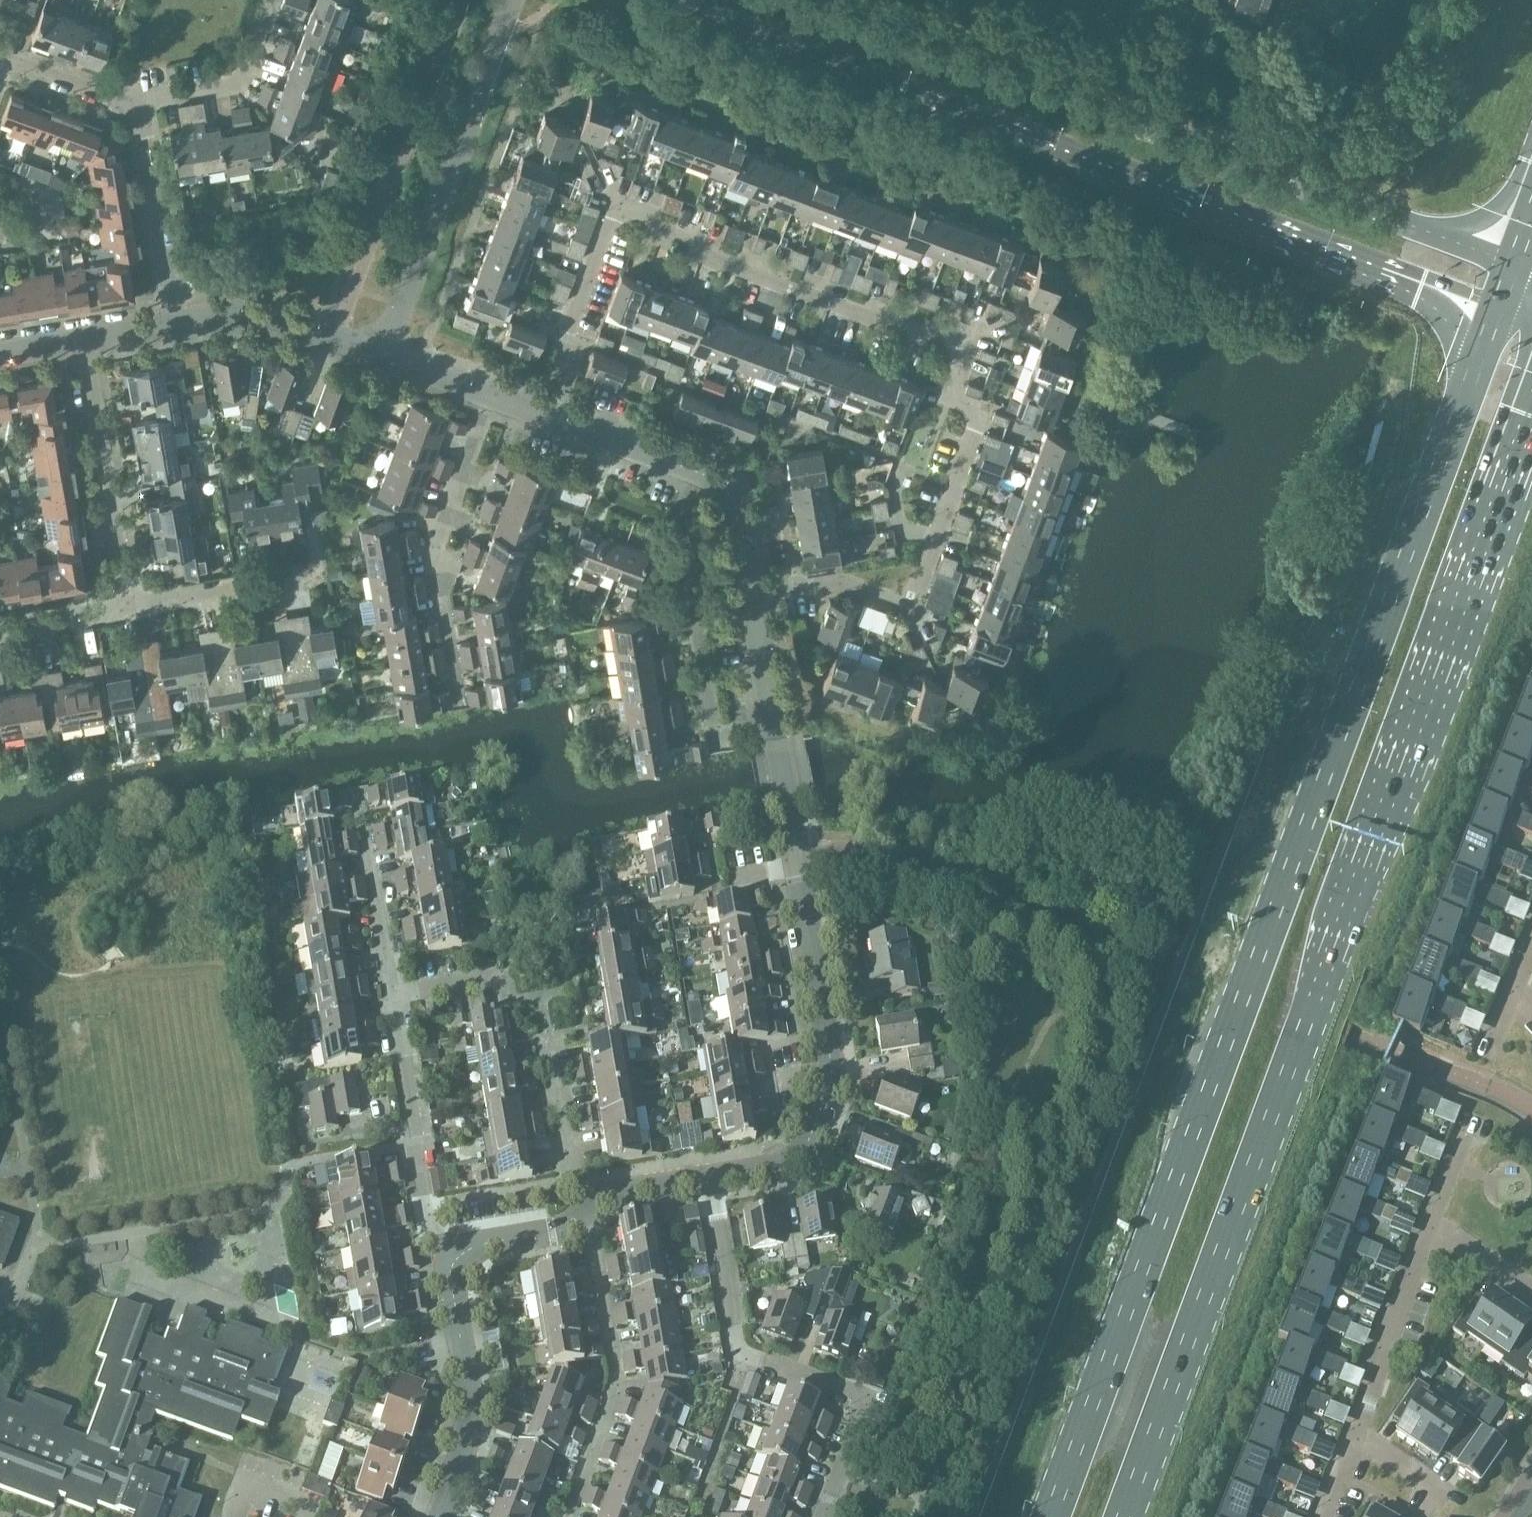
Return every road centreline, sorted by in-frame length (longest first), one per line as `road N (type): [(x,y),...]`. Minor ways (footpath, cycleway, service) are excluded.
road 1 (primary): [(1496,308),(1048,1516)]
road 2 (primary): [(1124,1516),(1531,422)]
road 3 (residential): [(752,593),(836,582),(907,606),(982,413),(946,398),(965,345),(610,213),(540,417)]
road 4 (tertiary): [(685,0),(1009,133),(1496,308)]
road 5 (tertiary): [(1513,262),(779,0)]
road 6 (residential): [(705,1178),(796,1153),(825,1120),(830,1095),(752,593)]
road 7 (residential): [(458,1252),(430,1227),(358,792)]
road 8 (residential): [(820,1516),(864,1395),(734,1353),(705,1178)]
road 9 (residential): [(384,353),(516,0)]
road 10 (residential): [(564,1516),(617,1375),(589,1201)]
road 11 (residential): [(465,705),(442,538),(492,399)]
road 12 (residential): [(540,417),(712,484),(732,506),(752,593)]
road 13 (residential): [(128,604),(87,334)]
road 14 (residential): [(439,1516),(466,1440),(446,1282),(458,1252)]
road 15 (residential): [(1360,1436),(1432,1223)]
road 16 (residential): [(177,318),(261,306),(384,353)]
road 17 (residential): [(589,1201),(570,1171),(542,993)]
road 18 (residential): [(177,318),(140,108)]
road 19 (residential): [(140,108),(250,80),(276,0)]
road 20 (residential): [(128,604),(306,574)]
road 21 (residential): [(458,1252),(563,1227),(589,1201)]
road 22 (residential): [(140,108),(6,60)]
road 23 (residential): [(0,627),(128,604)]
road 24 (residential): [(1531,1290),(1432,1223)]

